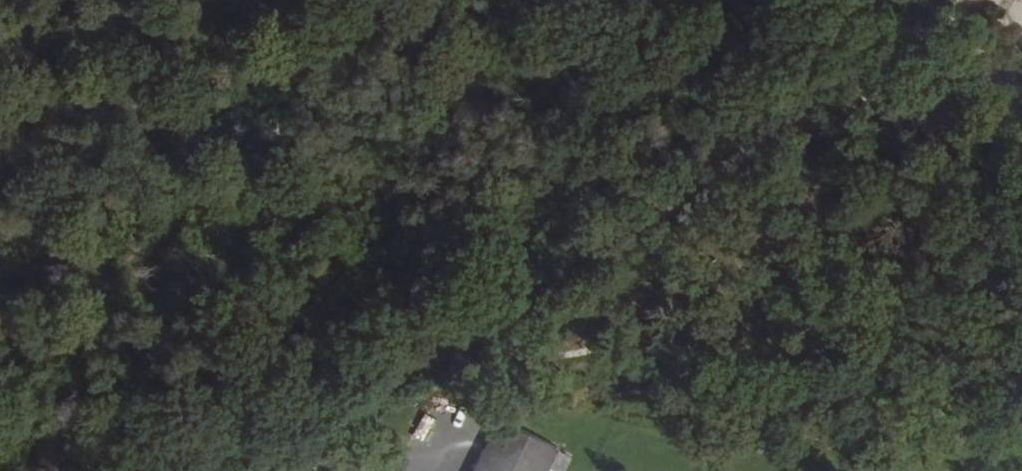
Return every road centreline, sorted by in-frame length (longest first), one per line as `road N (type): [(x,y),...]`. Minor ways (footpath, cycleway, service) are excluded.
road 1 (track): [(967,0),(752,116),(457,347),(280,470)]

